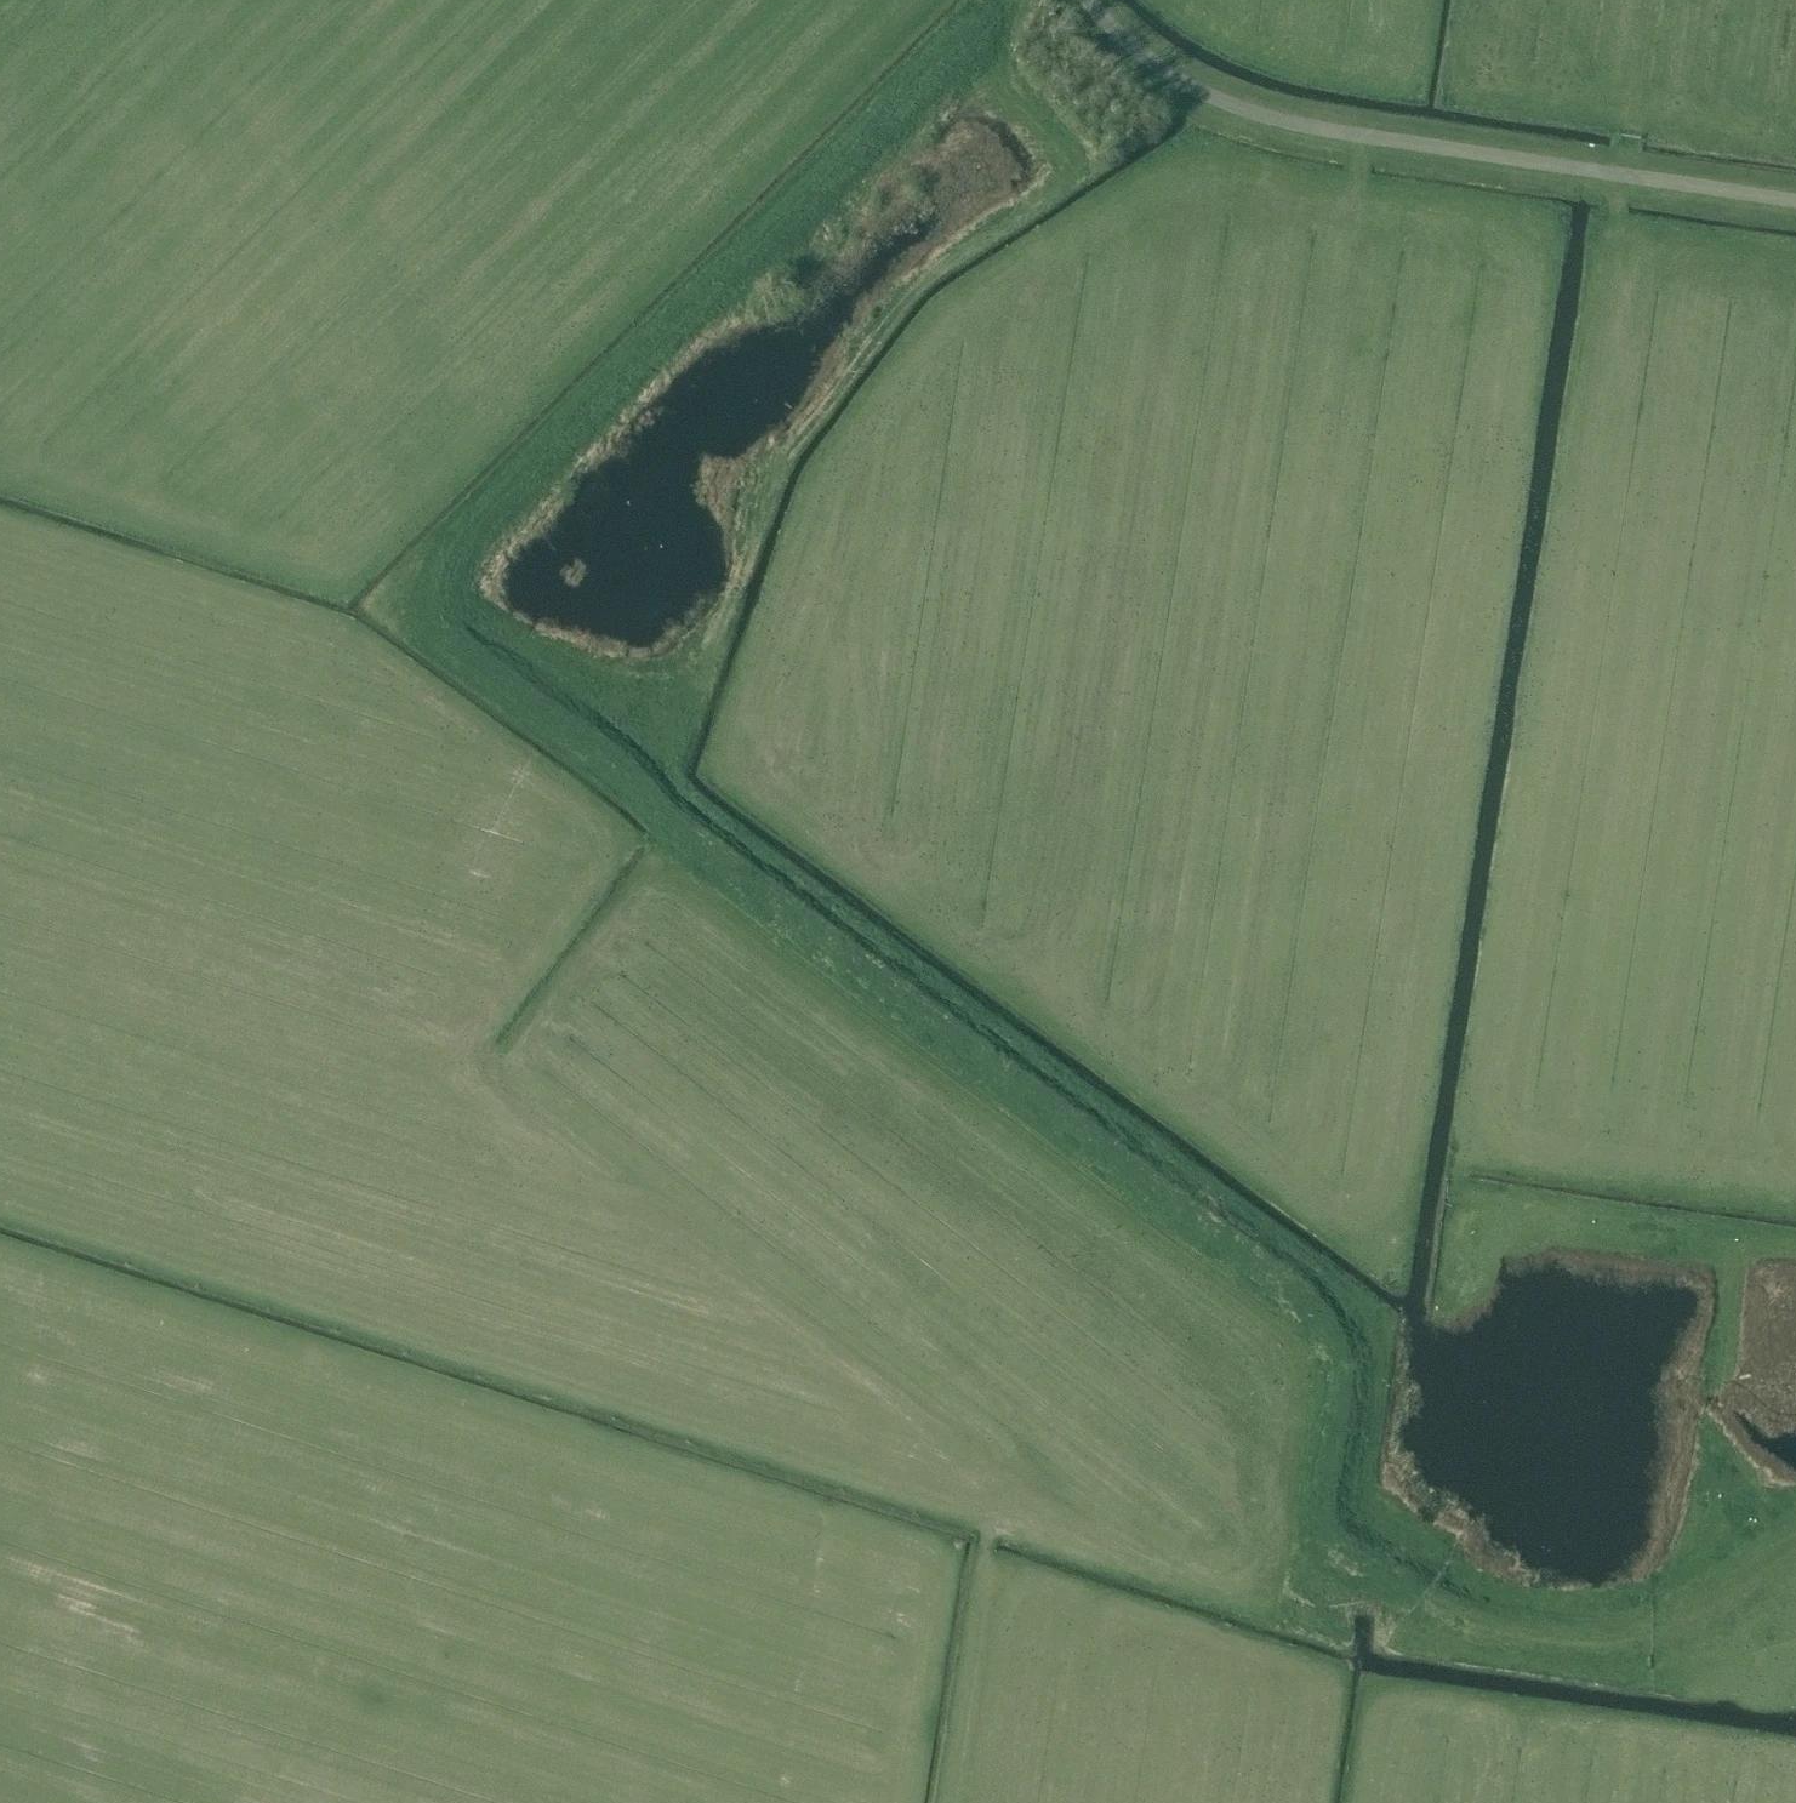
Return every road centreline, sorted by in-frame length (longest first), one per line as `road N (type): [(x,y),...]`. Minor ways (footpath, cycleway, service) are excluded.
road 1 (unclassified): [(1795,196),(1332,126),(1223,93),(1154,52),(1103,0)]

